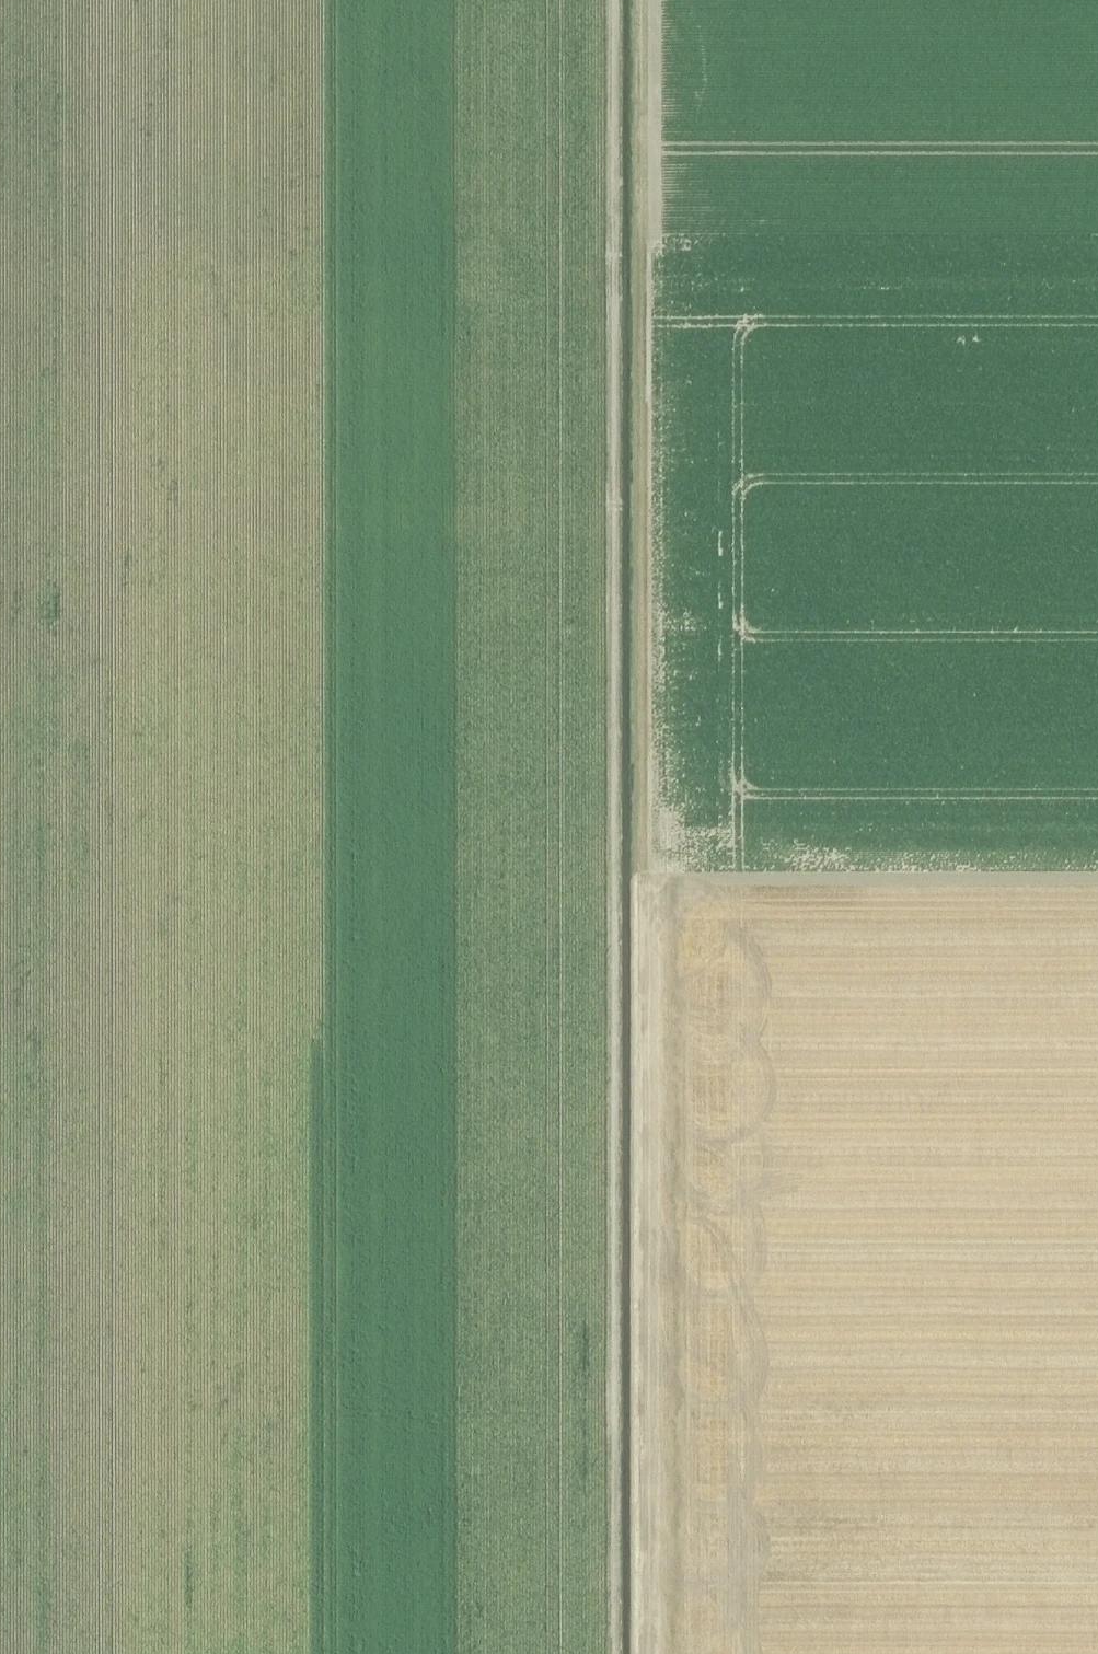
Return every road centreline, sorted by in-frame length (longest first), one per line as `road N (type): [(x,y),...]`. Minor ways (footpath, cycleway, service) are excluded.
road 1 (track): [(619,1653),(614,0)]

